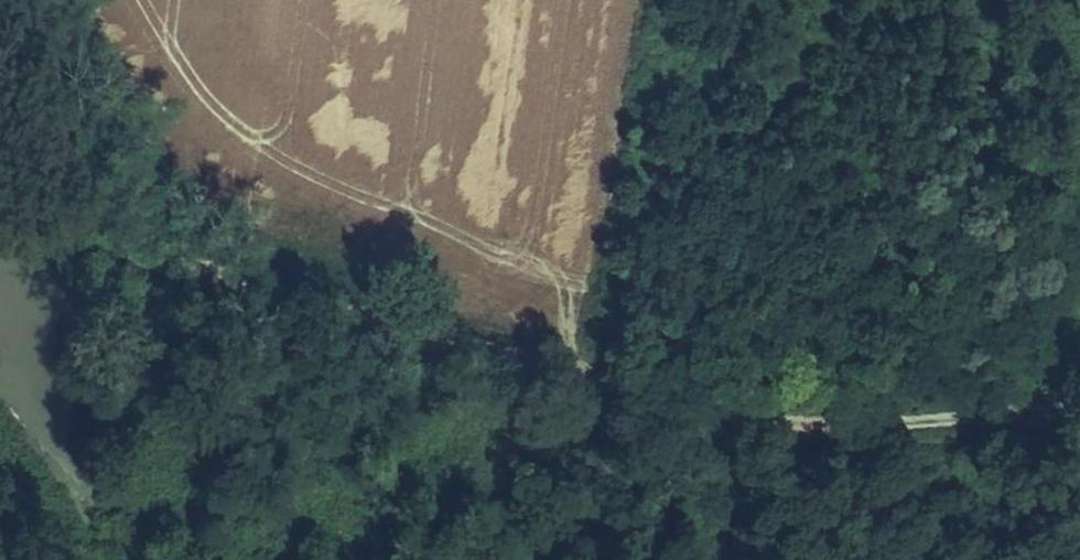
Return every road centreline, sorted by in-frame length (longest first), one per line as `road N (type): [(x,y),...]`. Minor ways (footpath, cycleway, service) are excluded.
road 1 (track): [(1079,407),(833,419),(736,414),(282,284),(128,212),(28,124),(0,111)]

